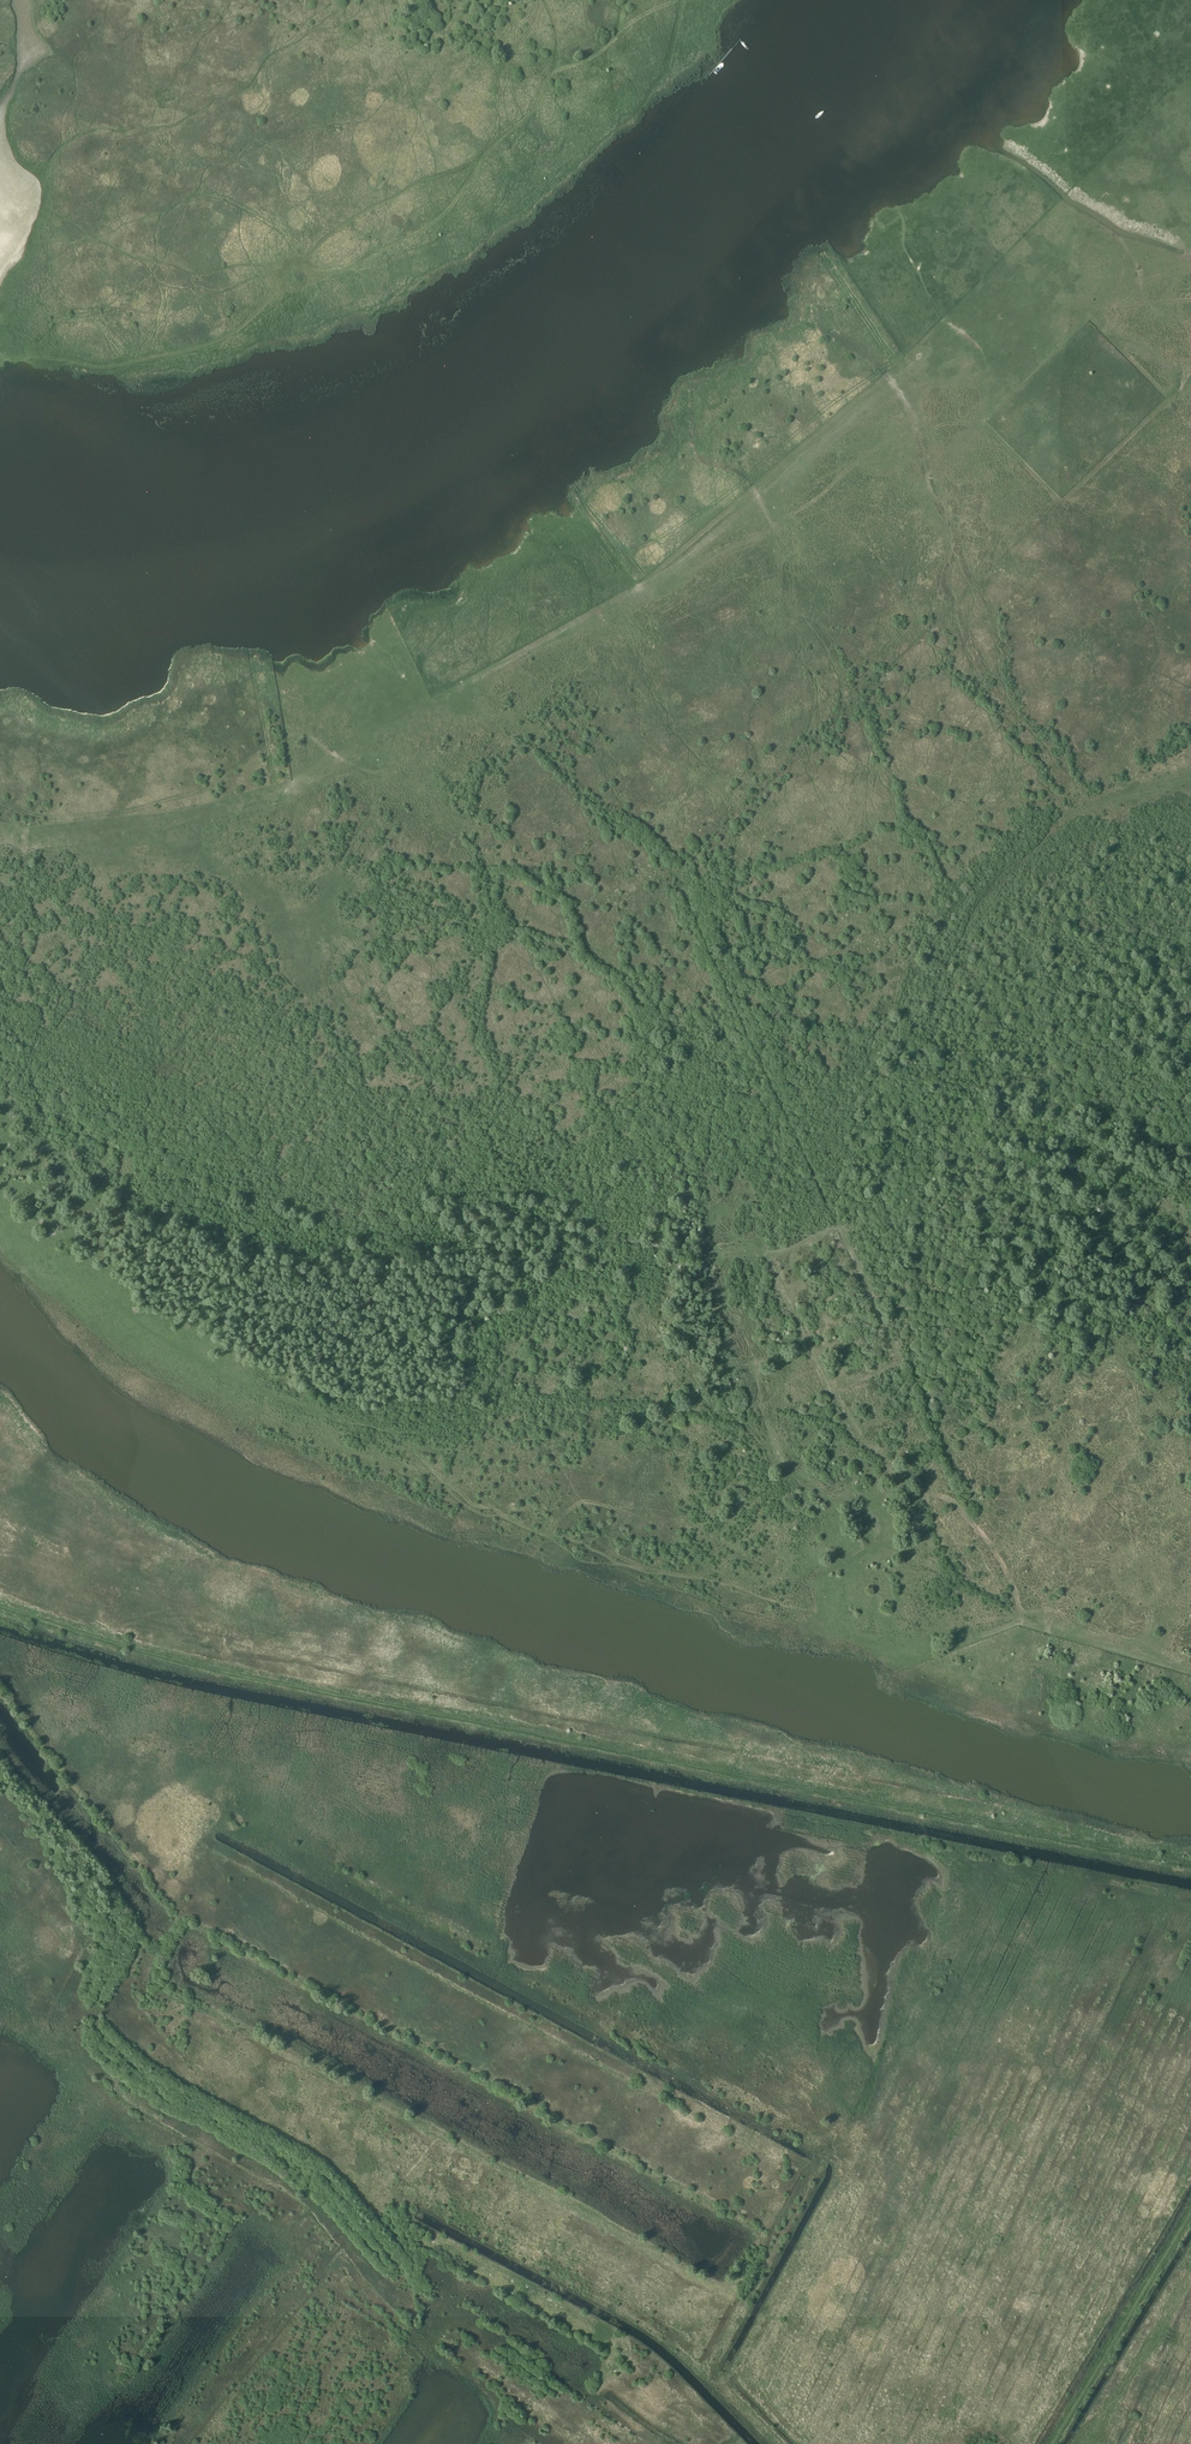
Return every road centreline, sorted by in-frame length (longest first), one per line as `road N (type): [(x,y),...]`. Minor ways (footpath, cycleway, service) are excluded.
road 1 (track): [(1049,2443),(1190,2209)]
road 2 (track): [(1190,1671),(1023,1623)]

